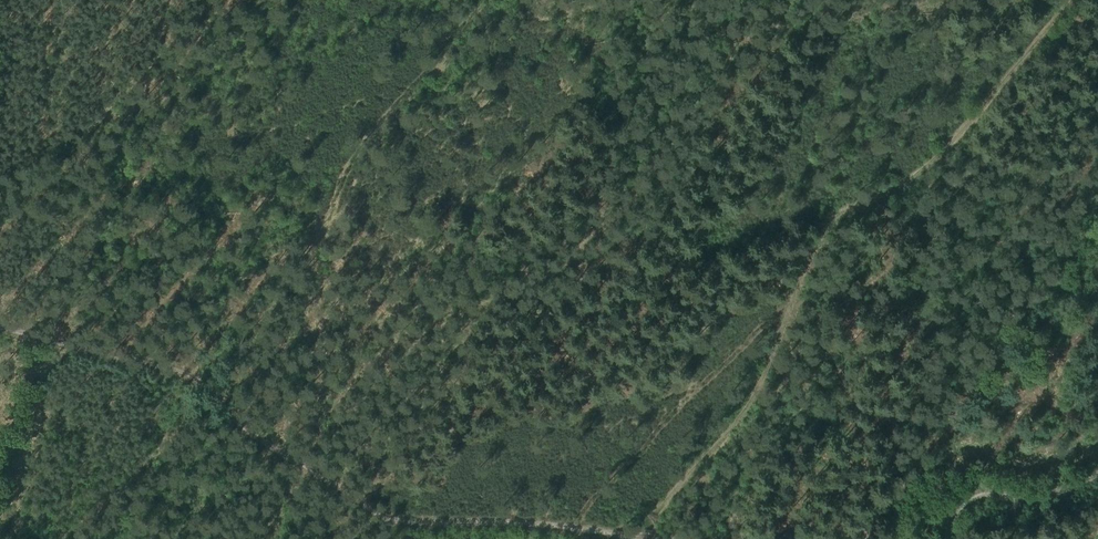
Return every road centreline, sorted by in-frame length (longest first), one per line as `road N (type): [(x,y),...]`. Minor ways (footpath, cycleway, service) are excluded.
road 1 (track): [(0,327),(196,378),(258,437),(388,519),(663,538)]
road 2 (track): [(943,538),(974,497),(1041,498),(1097,474)]
road 3 (track): [(768,538),(893,538)]

